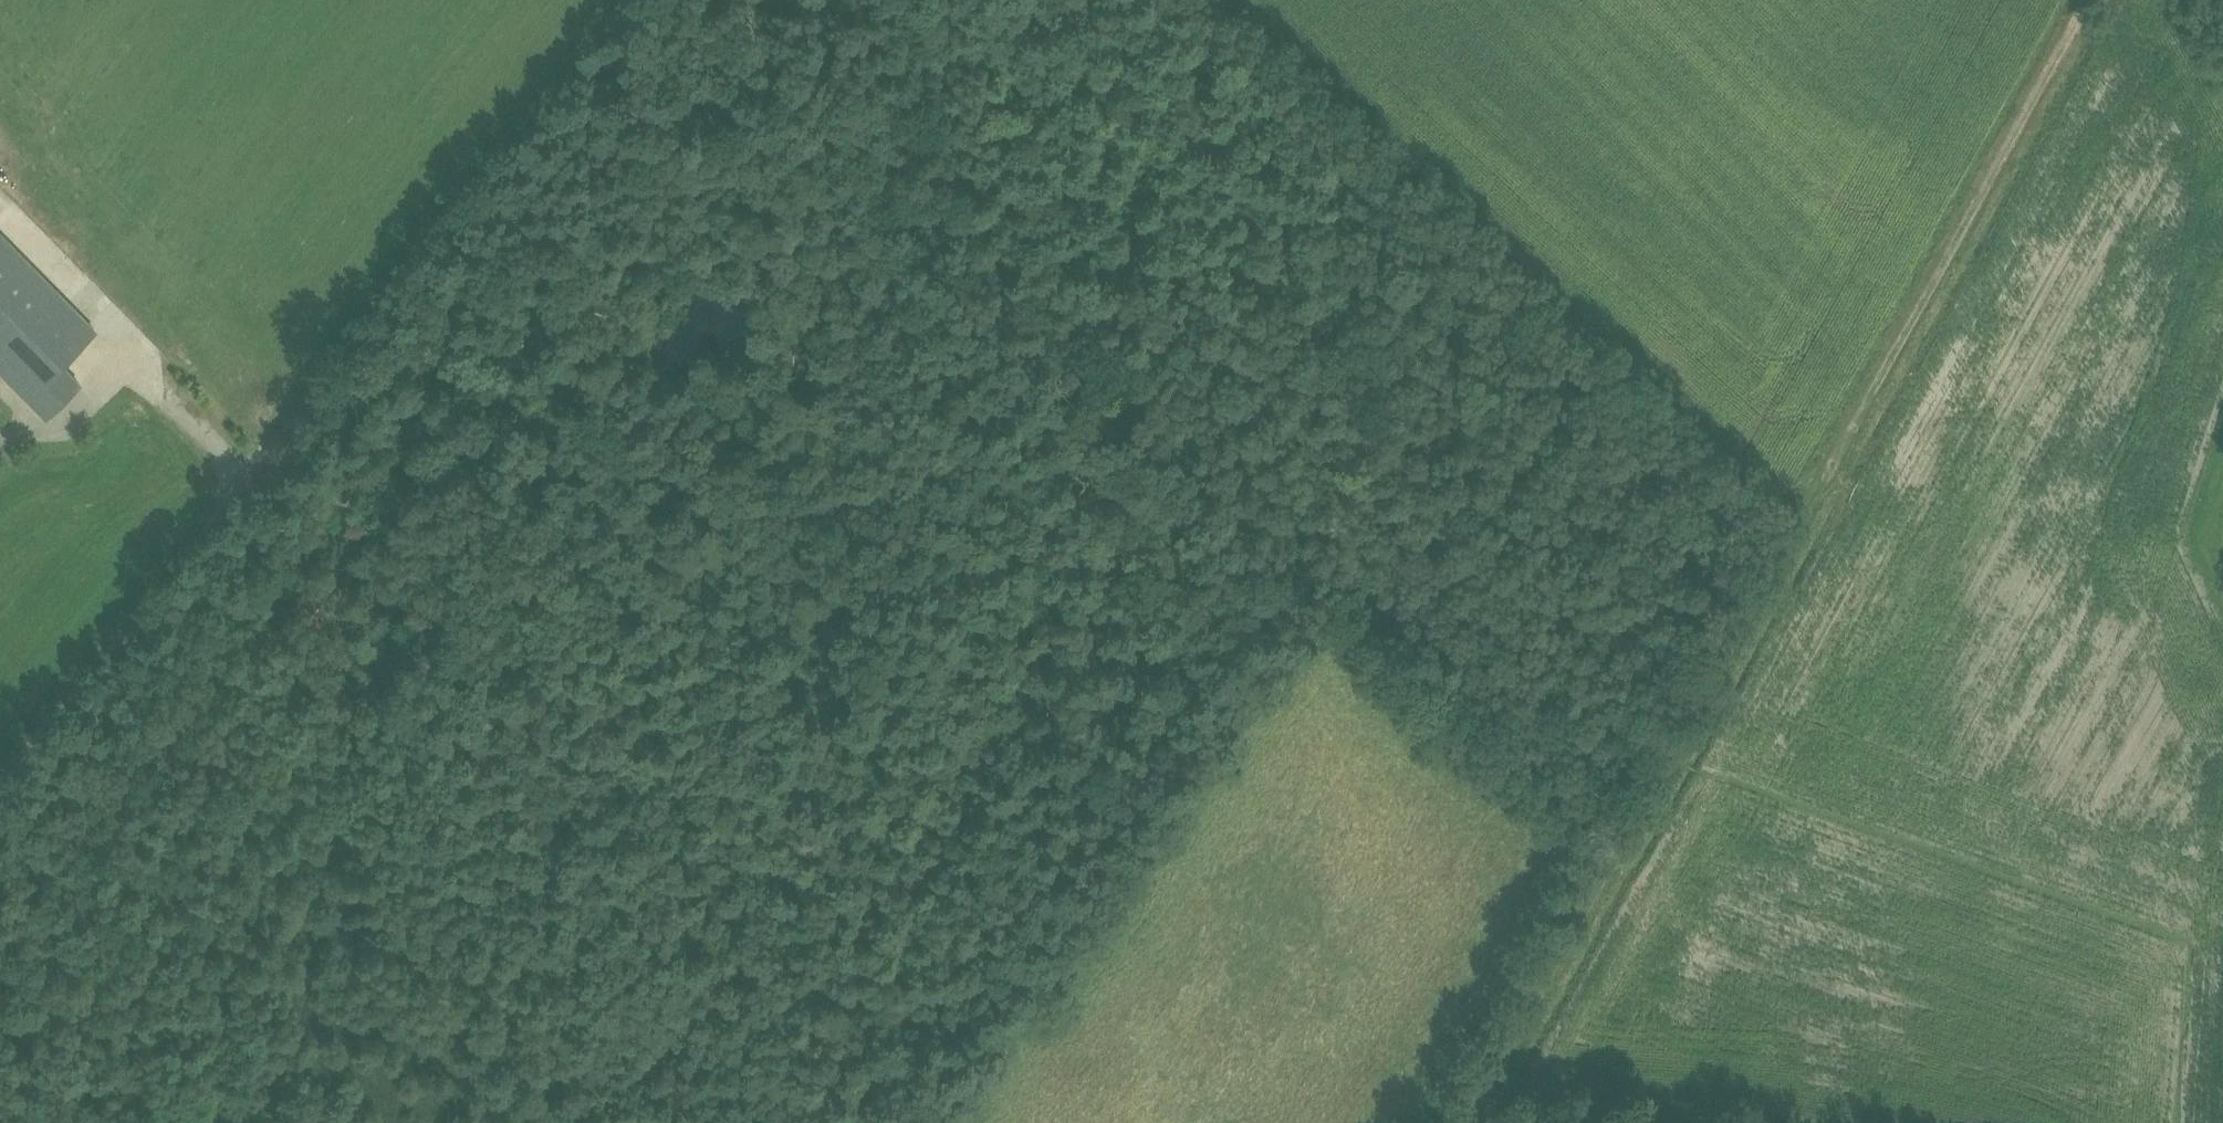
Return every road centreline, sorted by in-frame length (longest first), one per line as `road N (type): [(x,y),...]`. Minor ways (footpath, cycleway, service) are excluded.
road 1 (track): [(2091,0),(1464,1122)]

